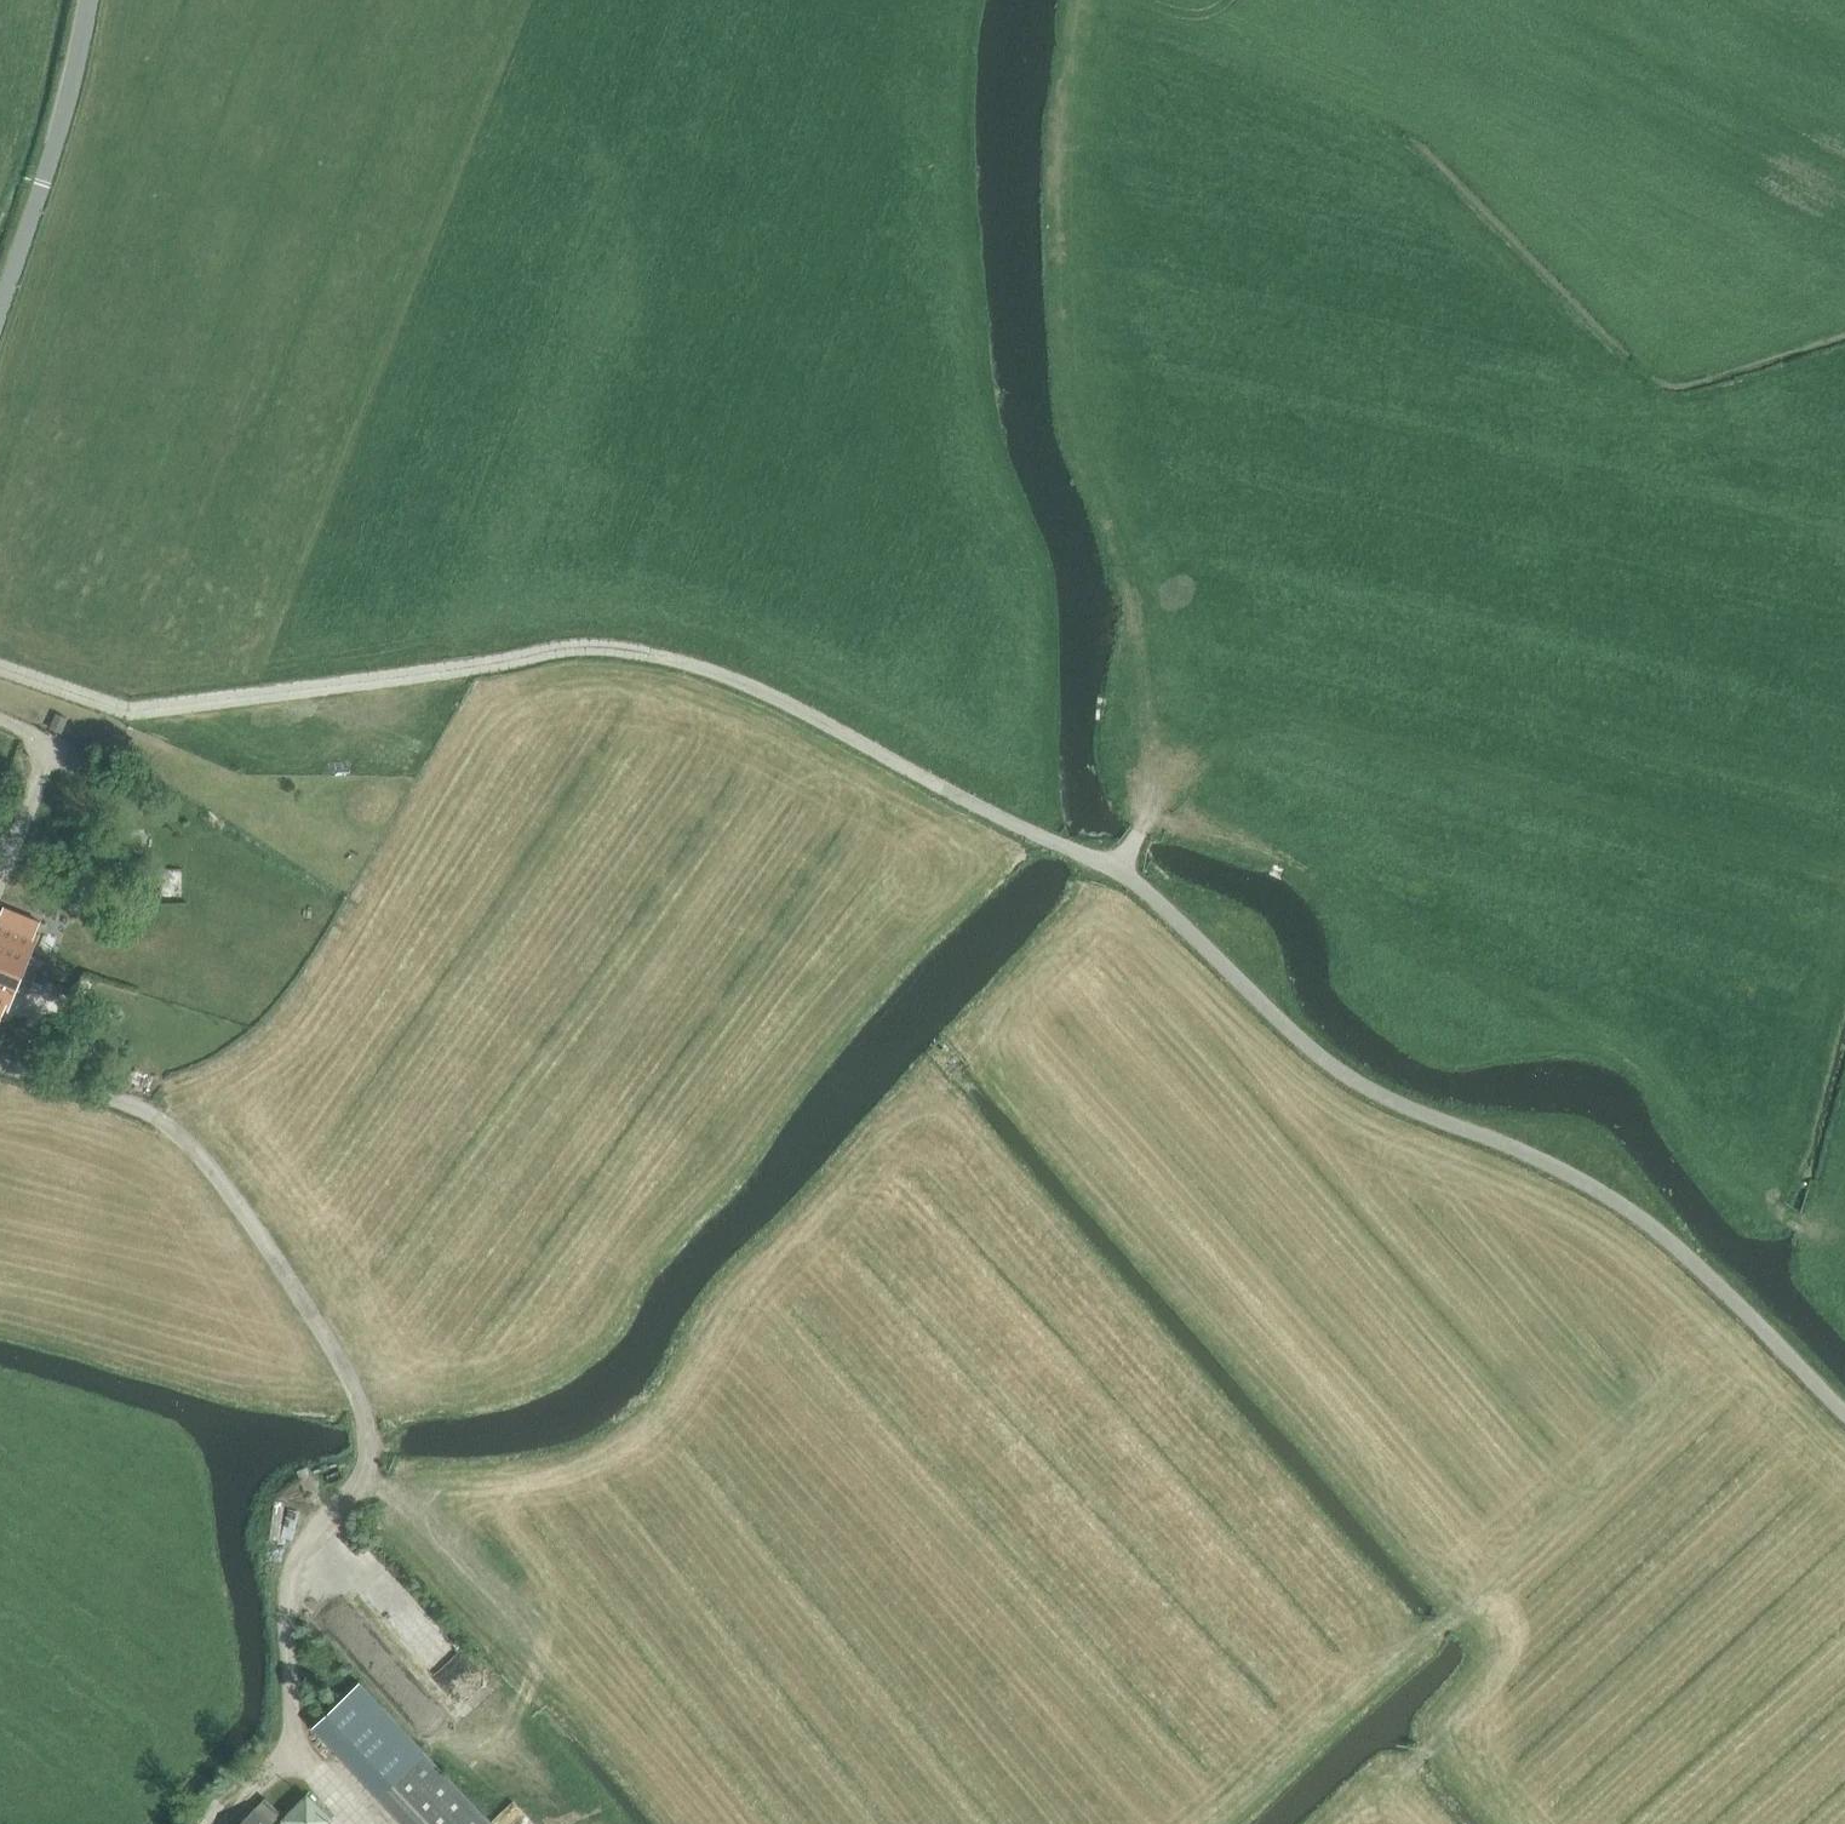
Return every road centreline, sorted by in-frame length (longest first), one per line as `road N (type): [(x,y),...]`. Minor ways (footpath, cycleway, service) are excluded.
road 1 (track): [(0,666),(127,708),(557,649),(676,659),(780,696),(1113,870)]
road 2 (track): [(1844,1415),(1717,1282),(1637,1214),(1505,1141),(1367,1088),(1113,870)]
road 3 (unclassified): [(89,0),(69,94),(0,311)]

